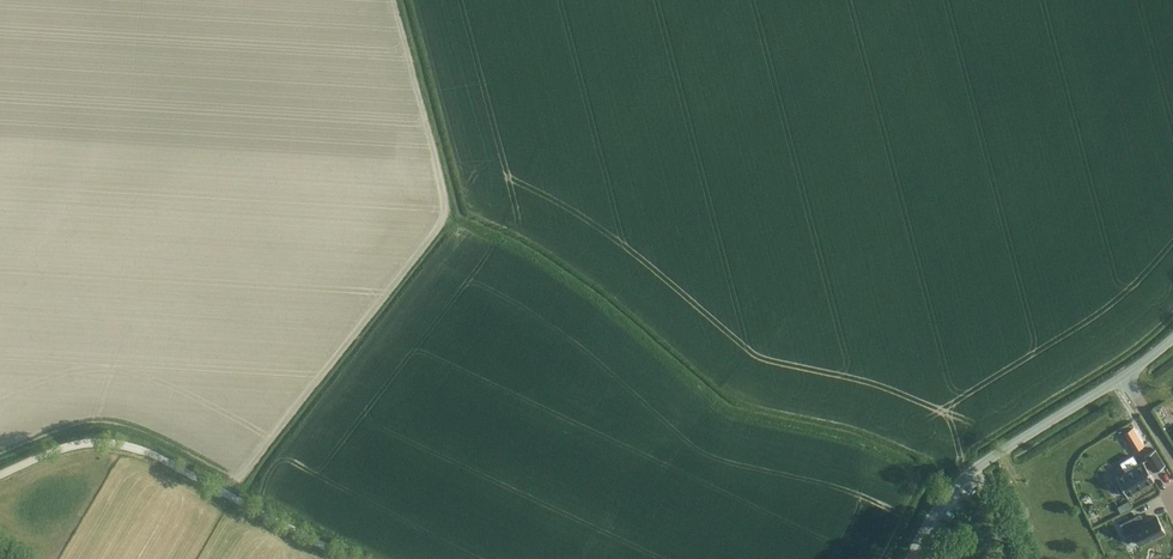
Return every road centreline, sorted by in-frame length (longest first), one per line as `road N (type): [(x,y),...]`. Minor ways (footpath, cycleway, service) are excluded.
road 1 (unclassified): [(351,558),(151,454),(113,443),(53,451),(0,474)]
road 2 (unclassified): [(910,558),(926,524),(969,474),(1124,376)]

